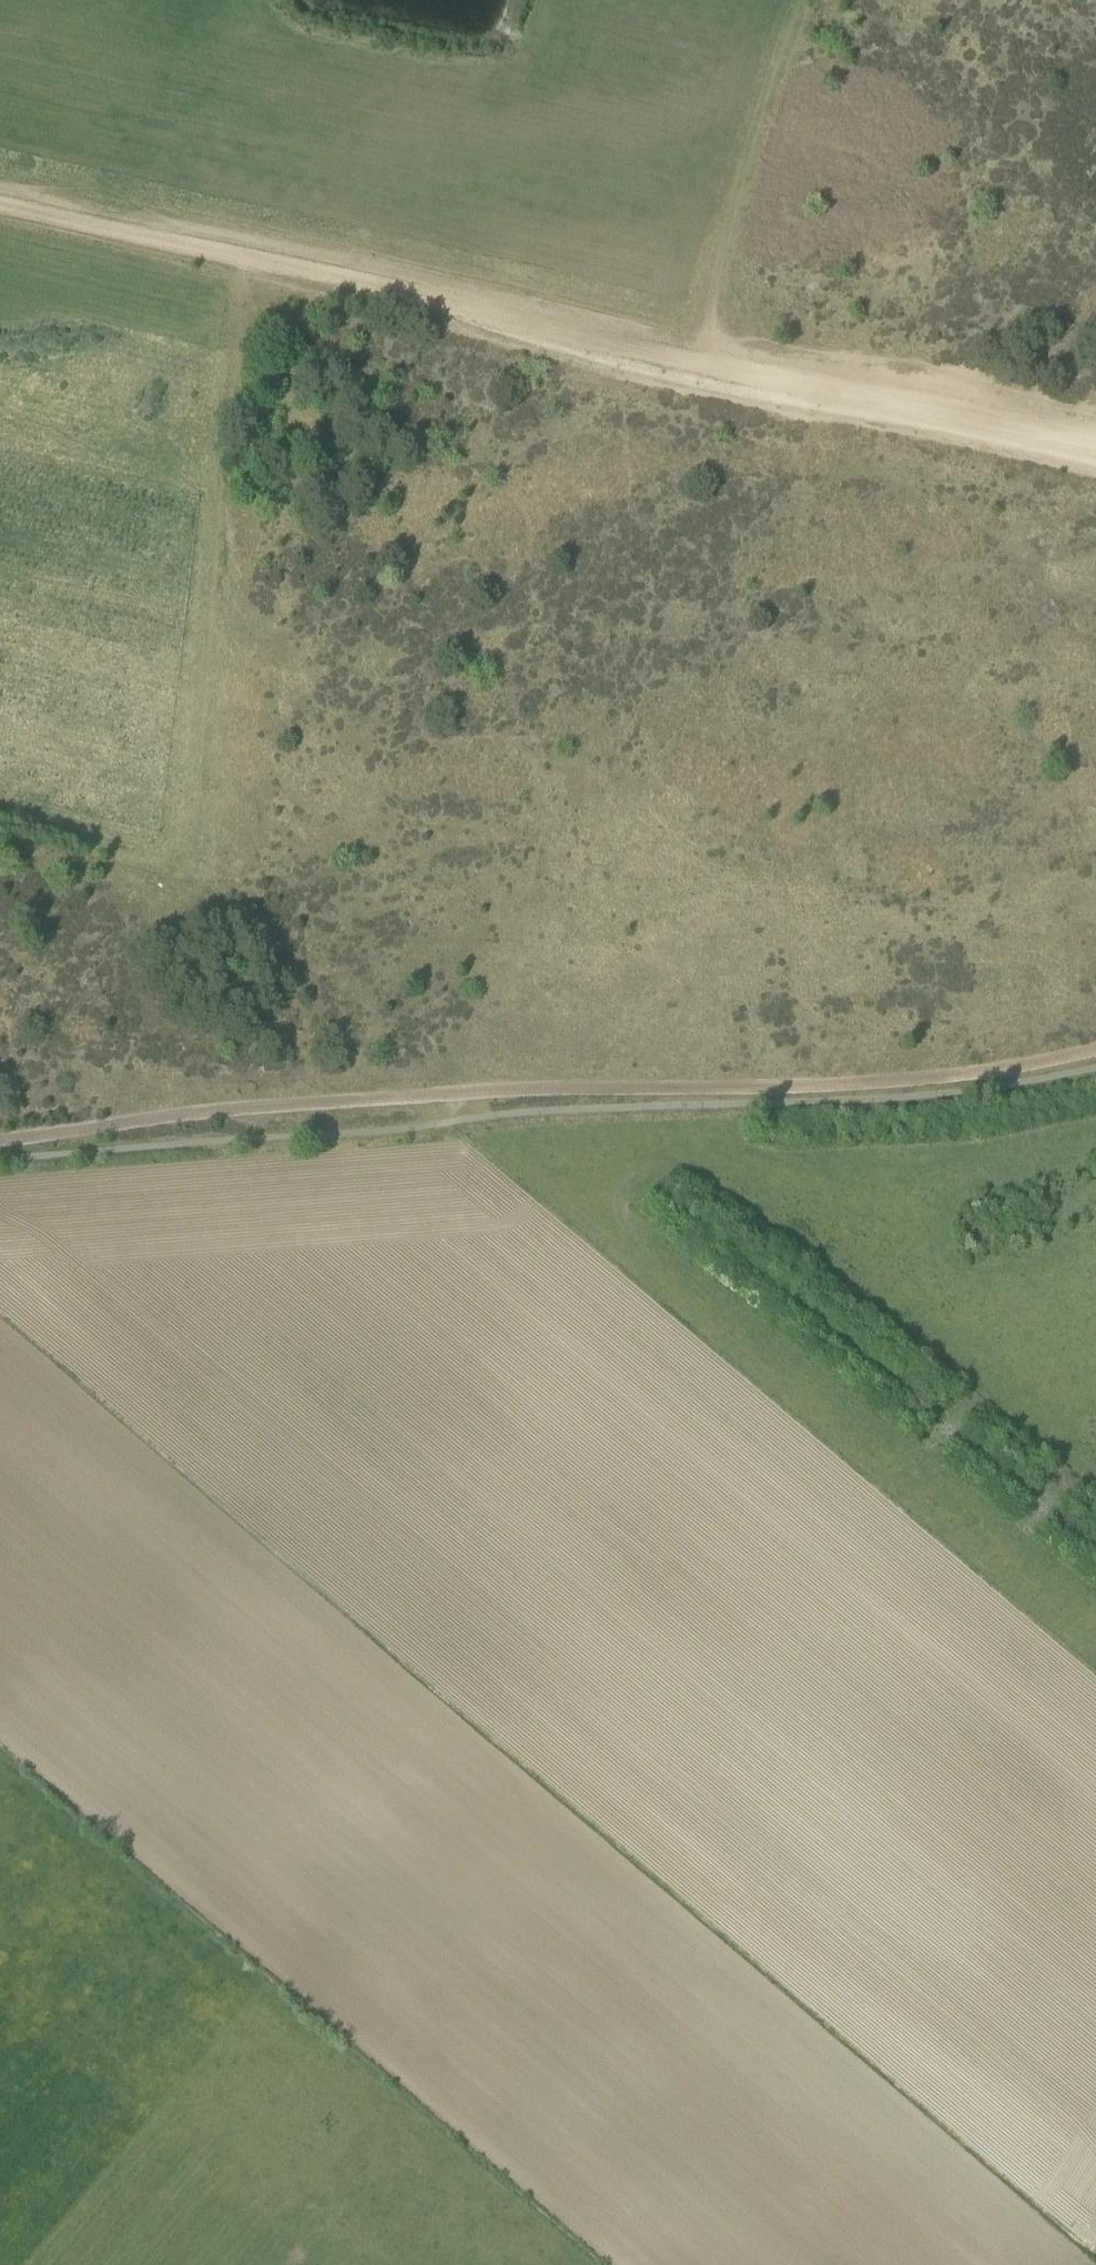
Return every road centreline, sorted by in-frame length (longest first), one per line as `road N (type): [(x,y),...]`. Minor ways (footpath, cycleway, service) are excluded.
road 1 (track): [(1095,461),(609,357),(0,205)]
road 2 (track): [(1095,1051),(938,1079),(494,1091),(0,1136)]

